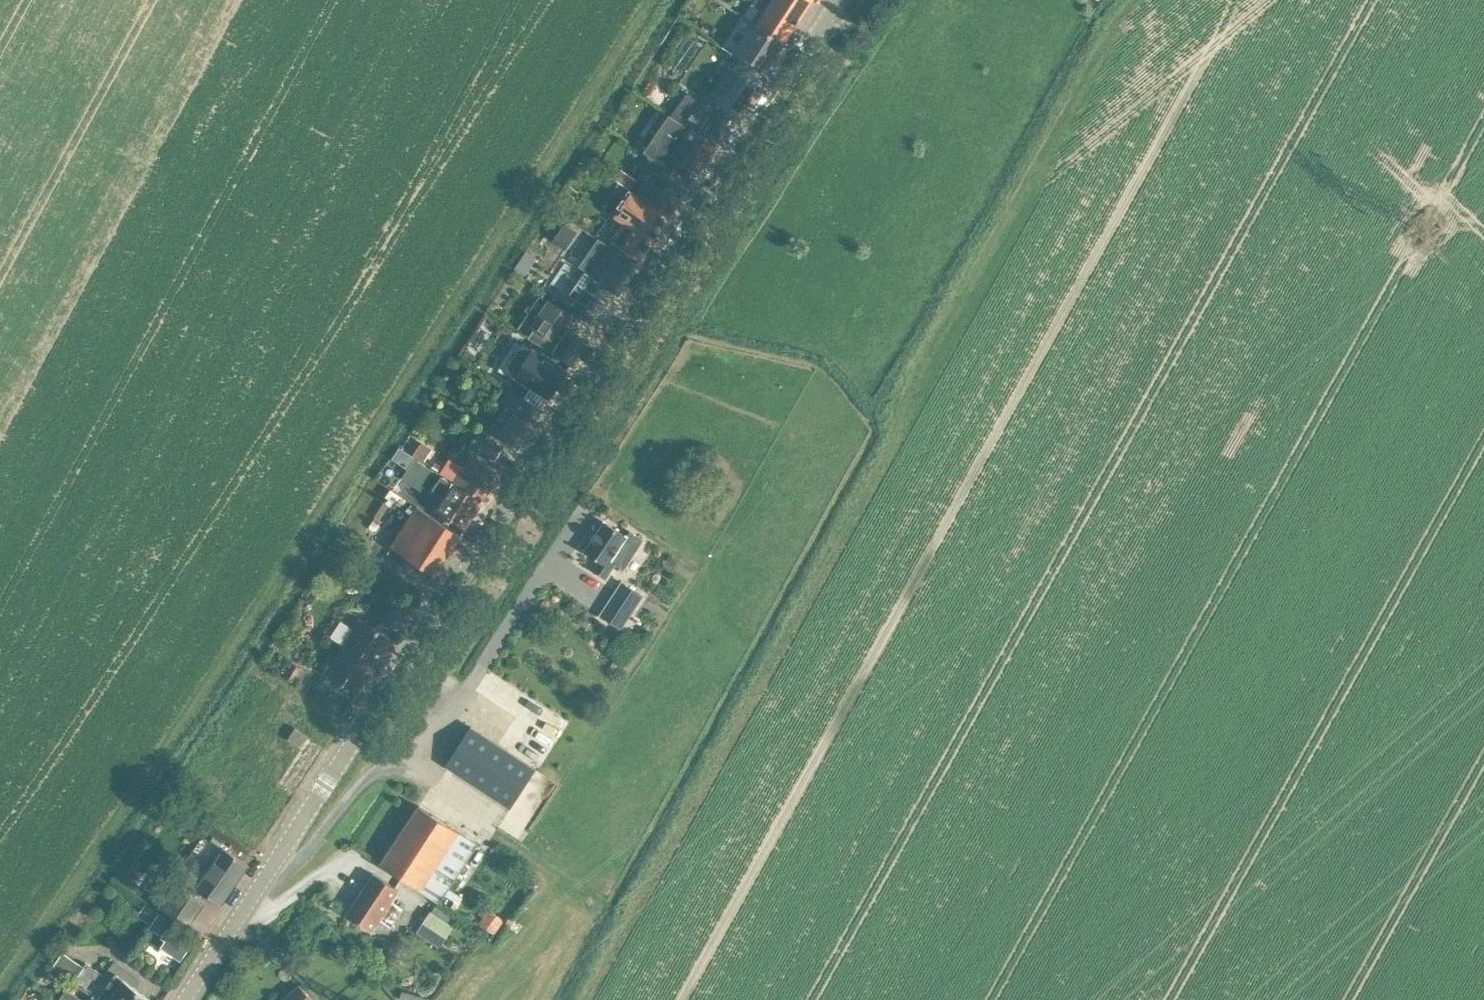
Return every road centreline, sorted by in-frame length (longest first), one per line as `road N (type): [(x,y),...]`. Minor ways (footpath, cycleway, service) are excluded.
road 1 (tertiary): [(188,999),(837,0)]

